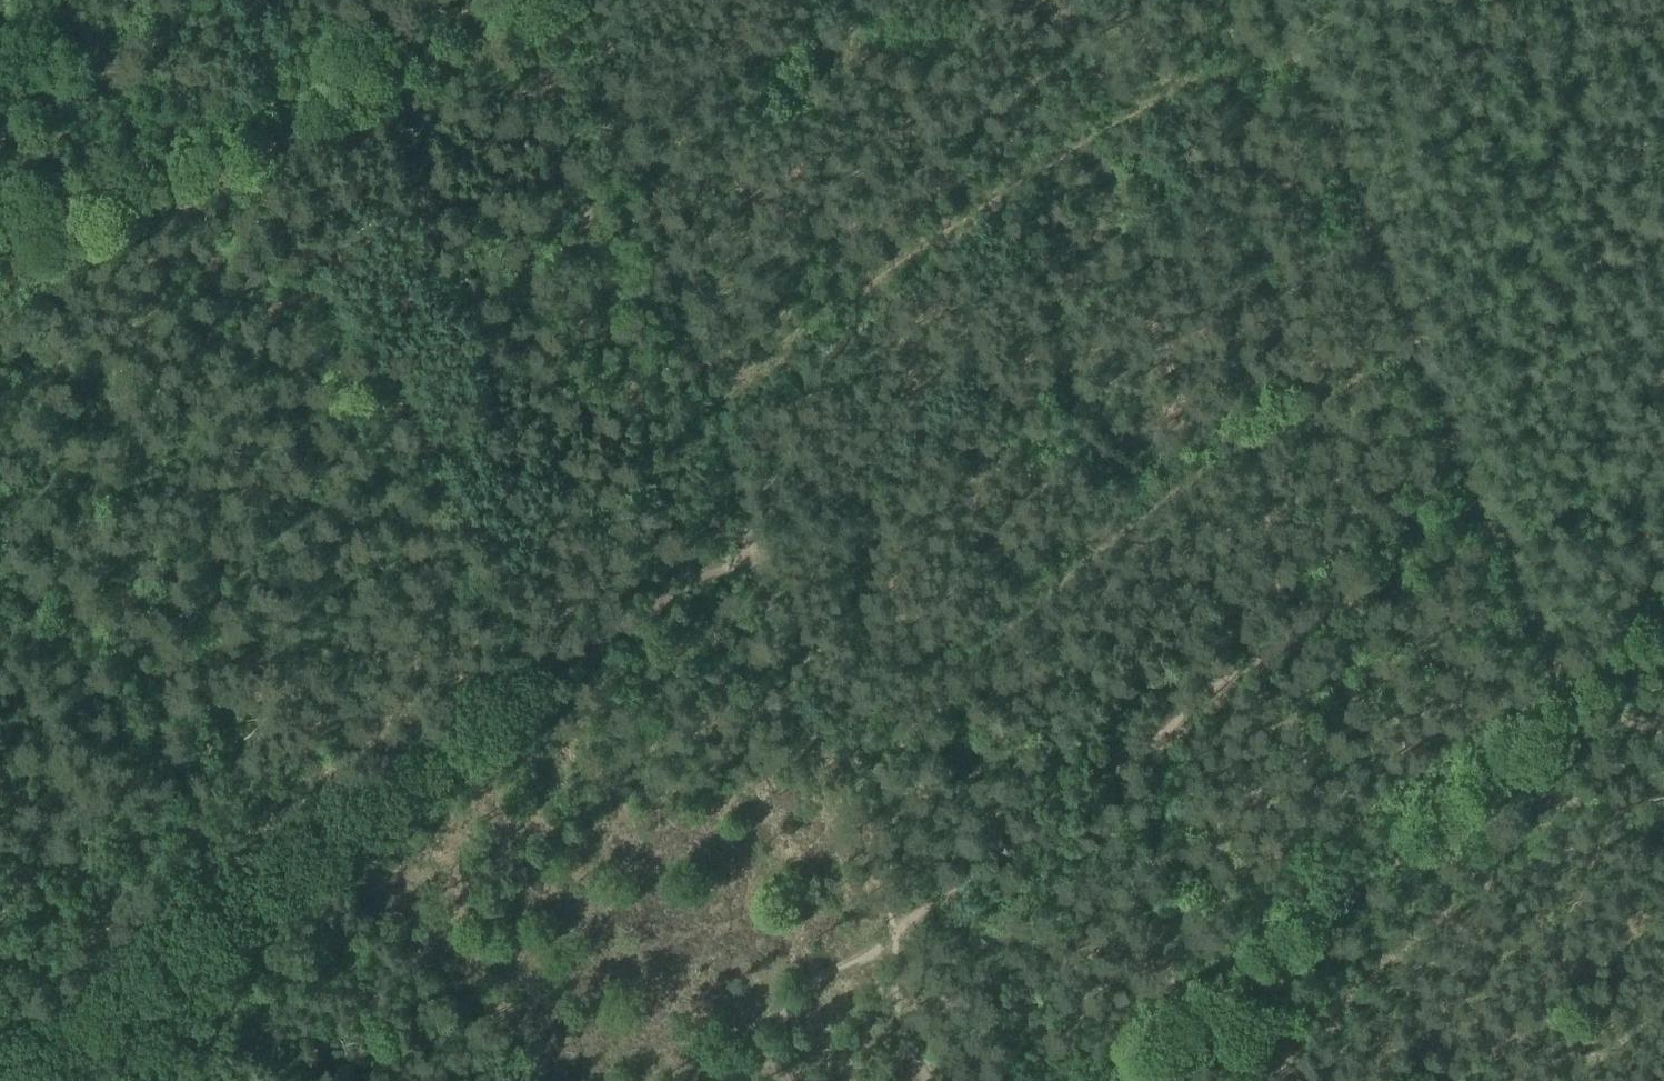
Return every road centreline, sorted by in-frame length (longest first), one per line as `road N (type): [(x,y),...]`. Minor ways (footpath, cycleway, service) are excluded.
road 1 (track): [(1118,1080),(1663,624)]
road 2 (track): [(0,211),(465,0)]

